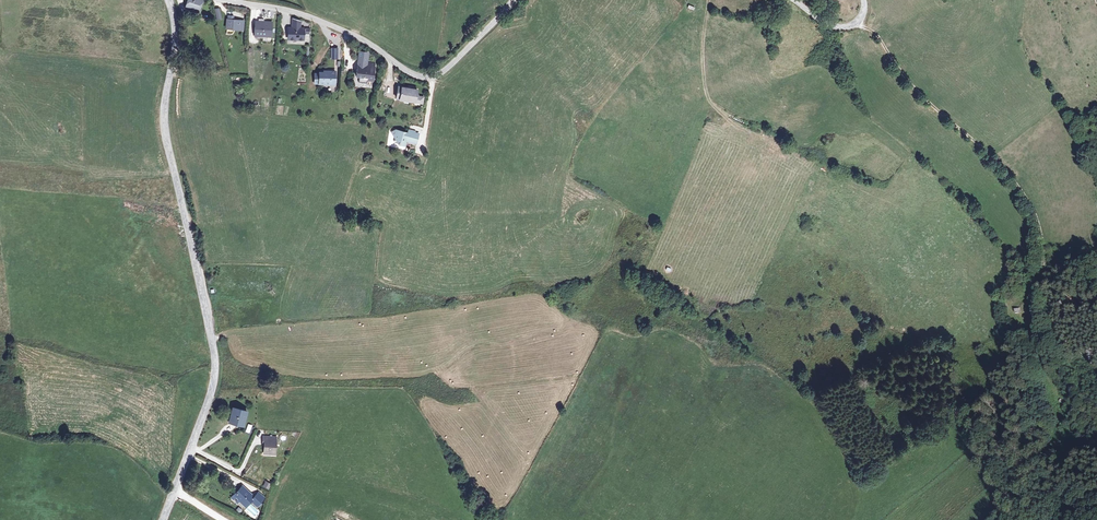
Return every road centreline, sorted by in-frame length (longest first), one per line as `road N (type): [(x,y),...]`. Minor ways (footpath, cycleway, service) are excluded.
road 1 (tertiary): [(170,0),(176,37),(164,119),(215,366),(163,519)]
road 2 (track): [(856,22),(876,34),(925,98),(1013,175),(1045,261),(1034,302),(1044,354)]
road 3 (unclassified): [(229,0),(320,20),(432,79),(514,0)]

